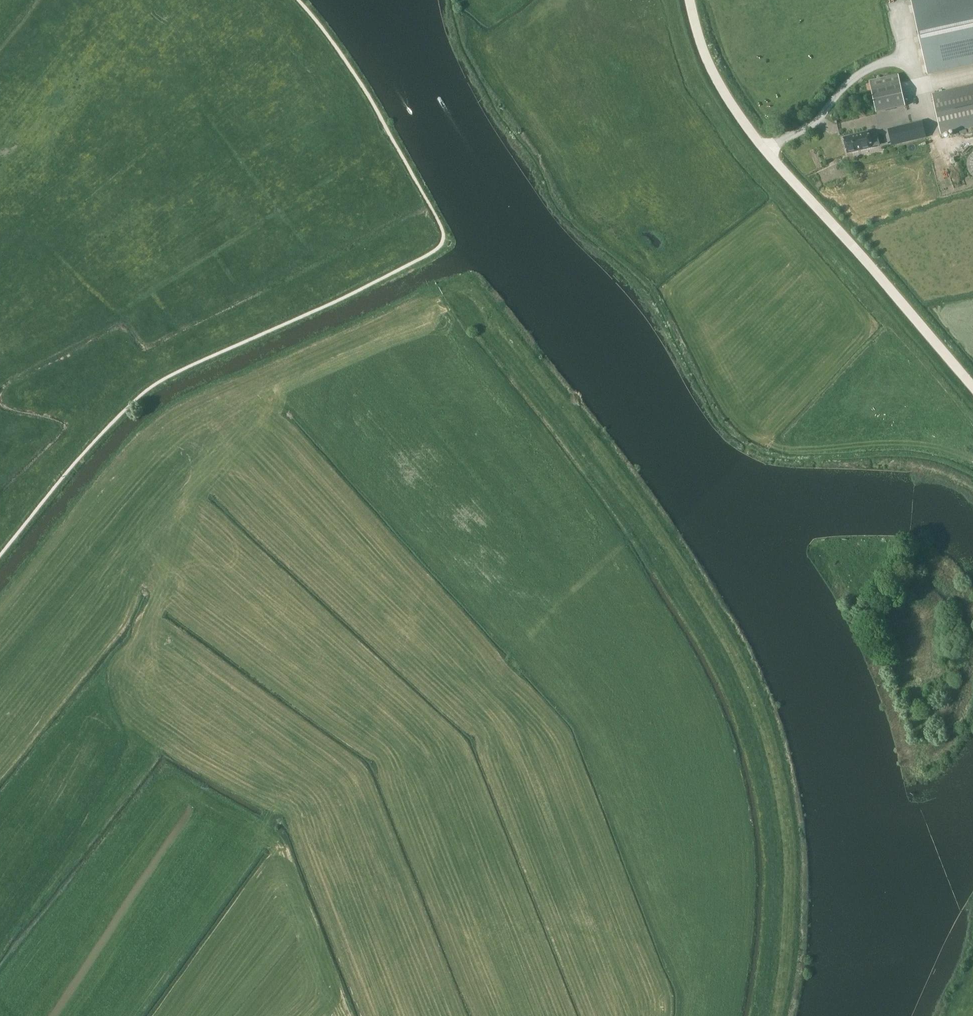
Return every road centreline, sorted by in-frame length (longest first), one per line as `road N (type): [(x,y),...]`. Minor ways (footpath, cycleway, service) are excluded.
road 1 (unclassified): [(972,387),(741,117),(704,53),(690,0)]

